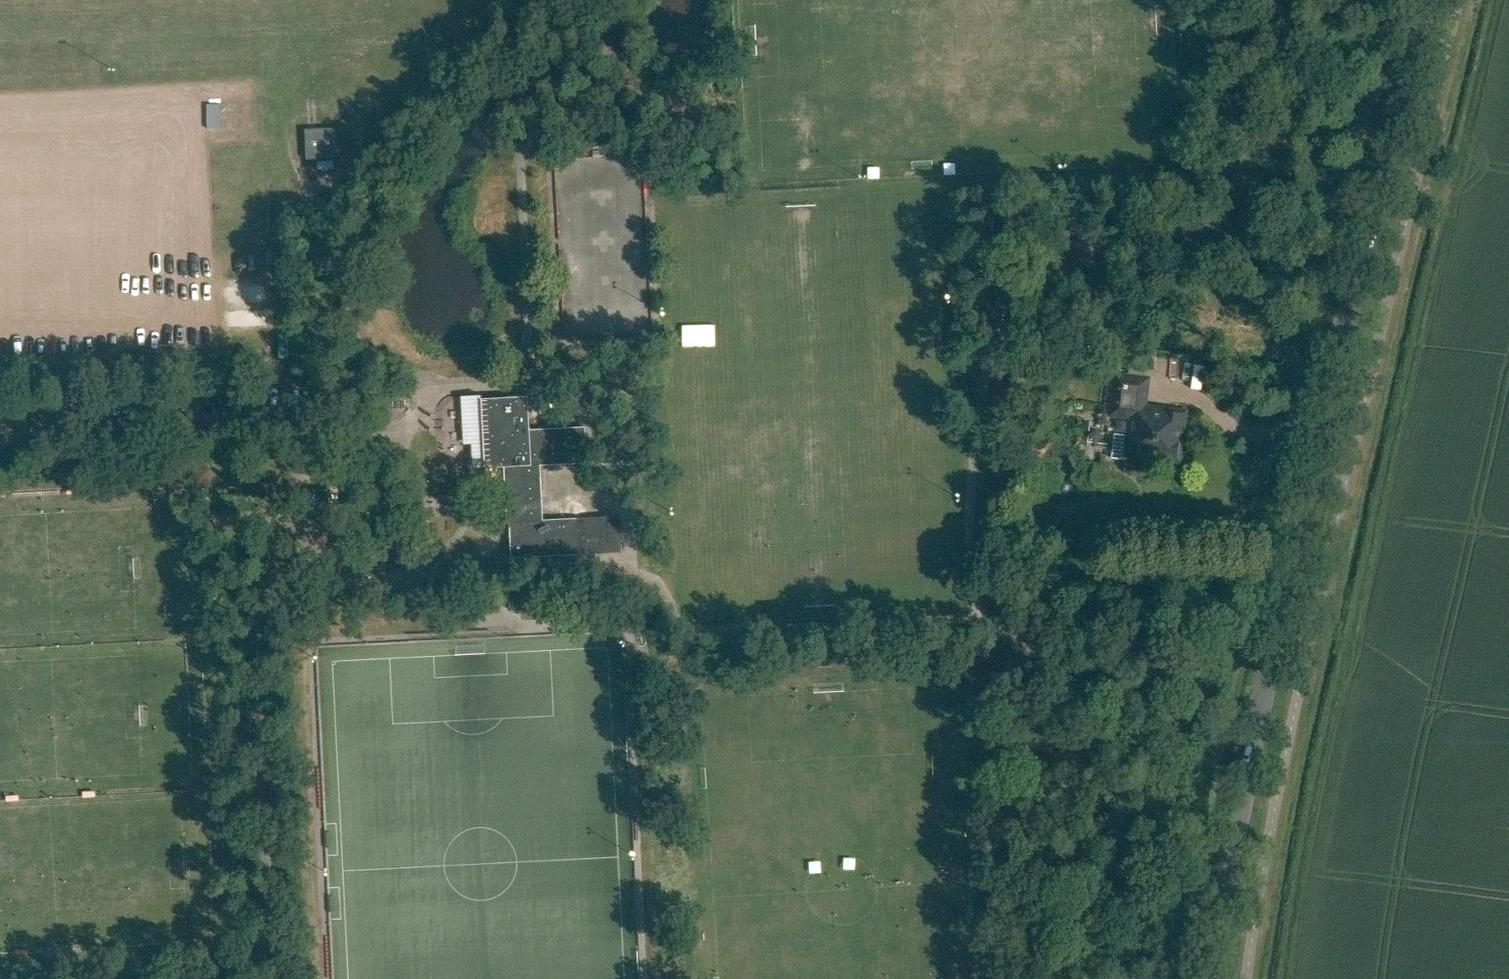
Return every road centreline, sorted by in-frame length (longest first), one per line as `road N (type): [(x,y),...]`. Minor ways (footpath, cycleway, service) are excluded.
road 1 (tertiary): [(1212,978),(1225,867),(1421,0)]

